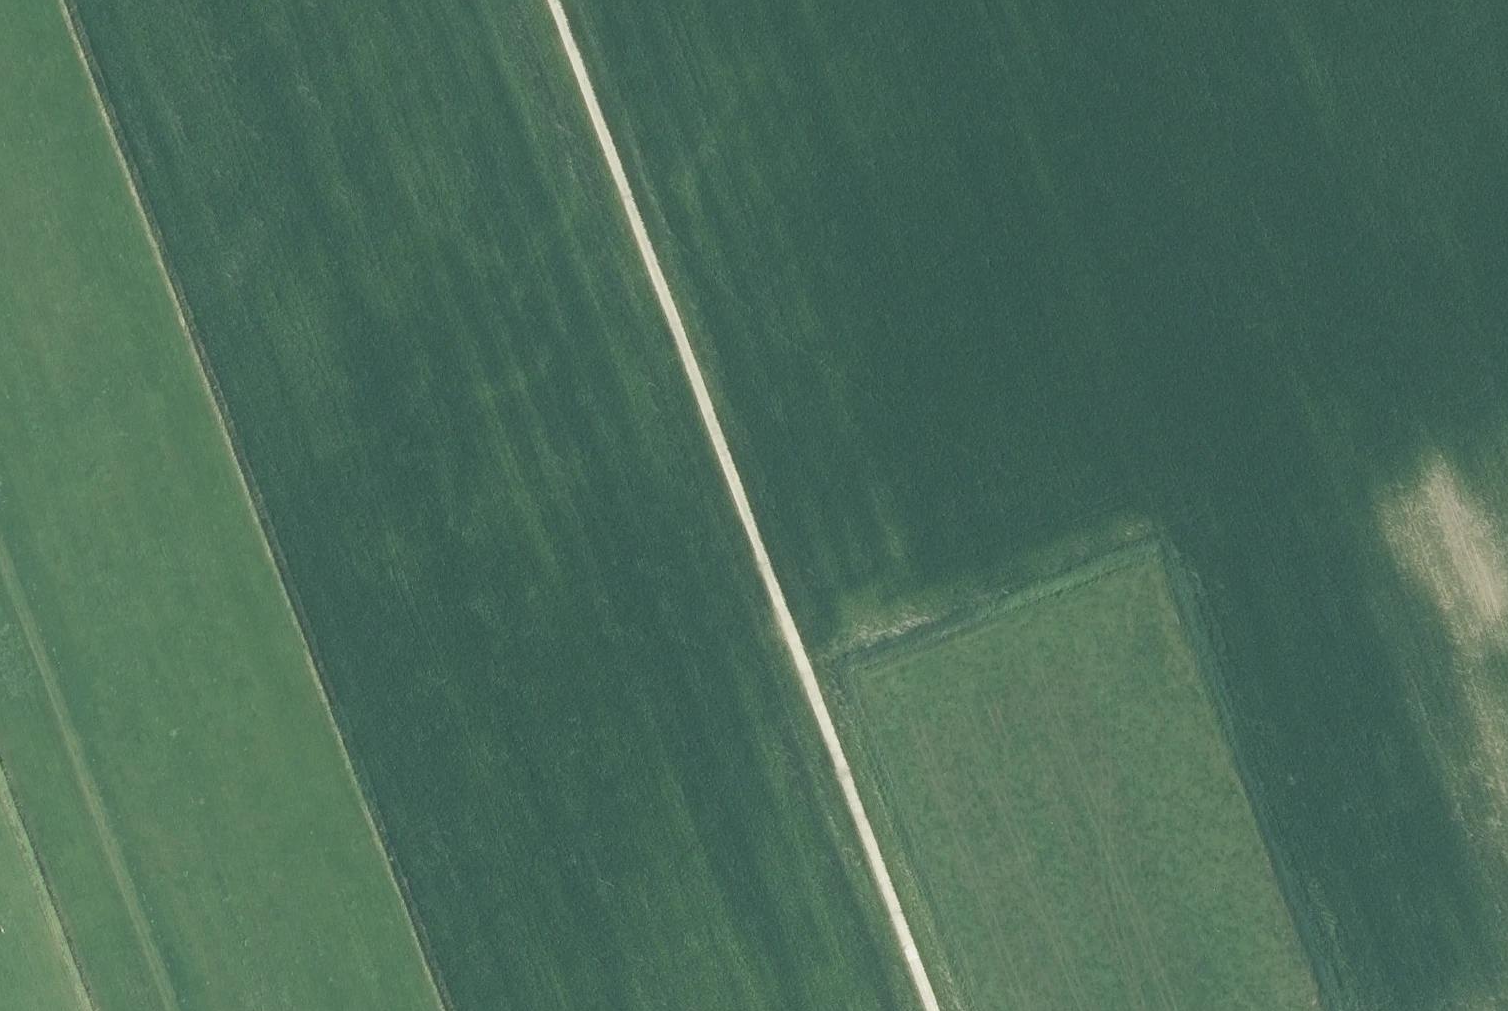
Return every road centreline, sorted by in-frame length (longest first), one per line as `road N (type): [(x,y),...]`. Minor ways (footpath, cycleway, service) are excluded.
road 1 (track): [(932,1010),(554,0)]

